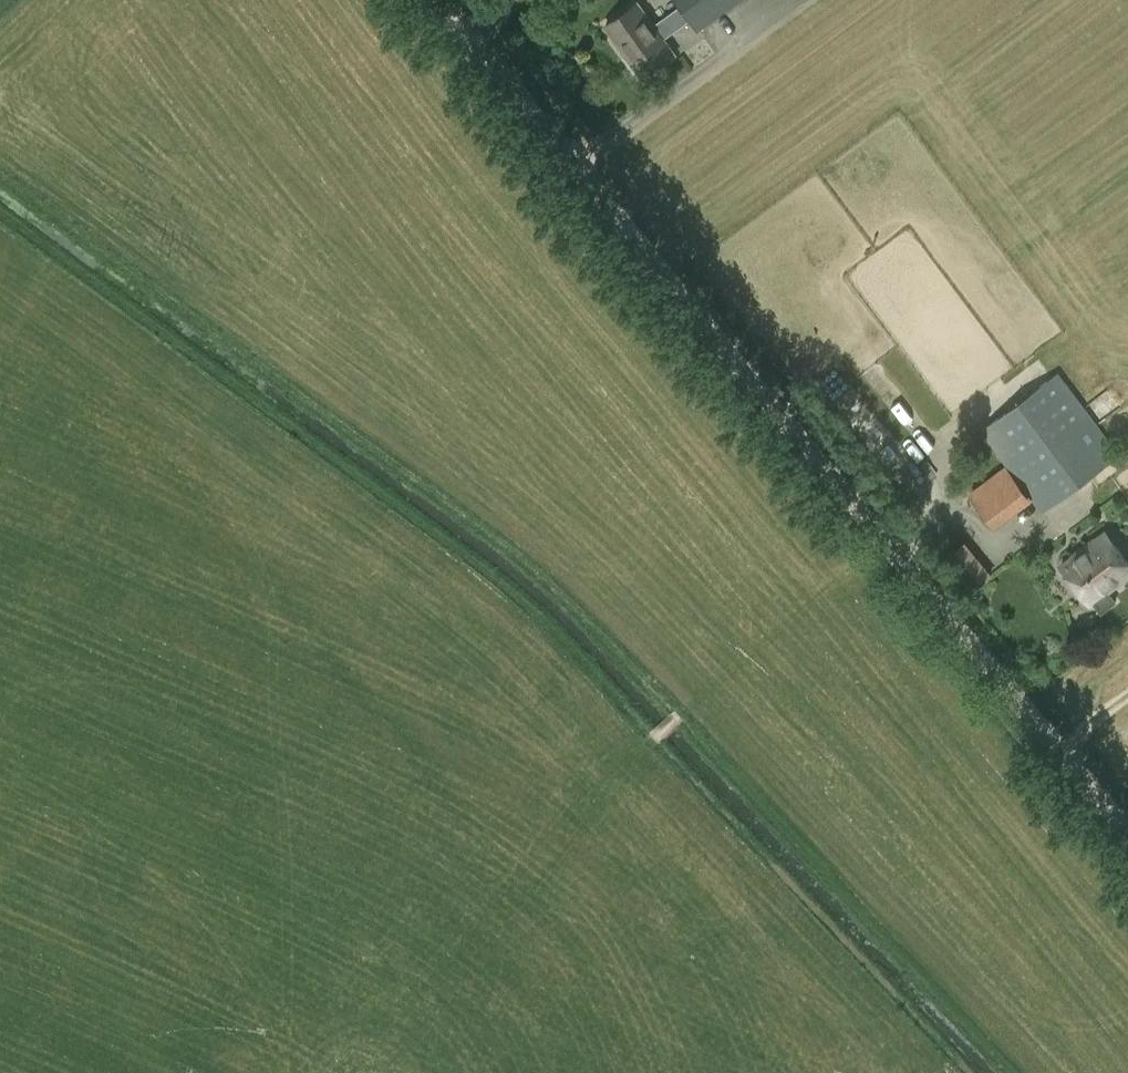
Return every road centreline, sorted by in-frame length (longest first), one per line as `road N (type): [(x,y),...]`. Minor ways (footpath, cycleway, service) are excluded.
road 1 (unclassified): [(1127,838),(427,0)]

